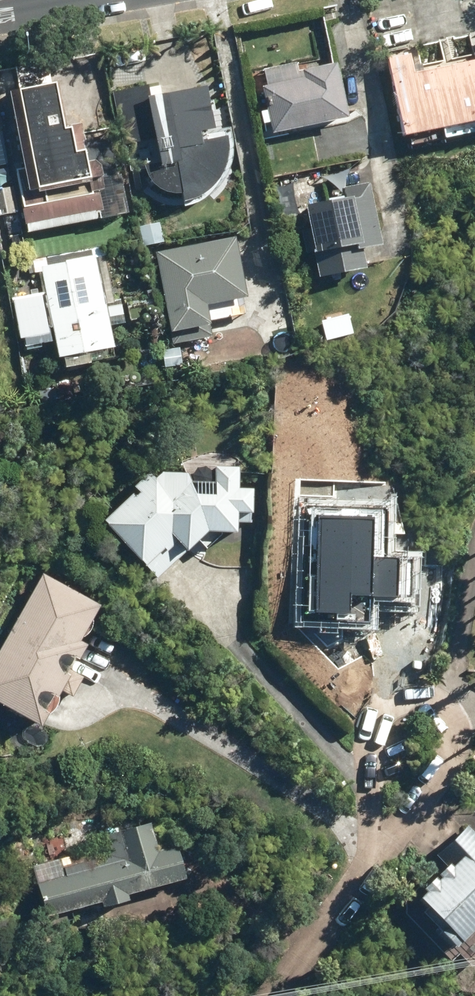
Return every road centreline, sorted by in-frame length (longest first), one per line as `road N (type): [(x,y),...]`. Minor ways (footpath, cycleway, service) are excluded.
road 1 (residential): [(372,852),(371,742),(386,704),(401,695),(436,690),(462,714),(458,750),(439,779)]
road 2 (residential): [(269,995),(372,852)]

